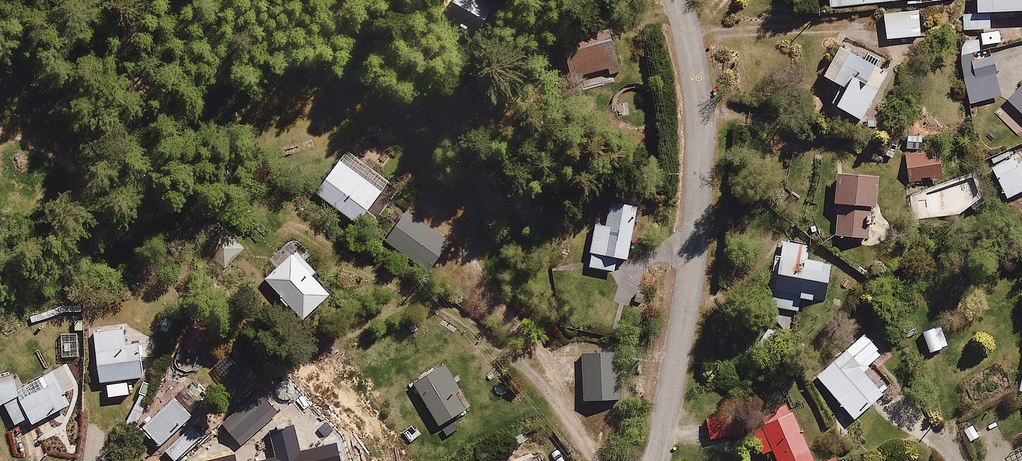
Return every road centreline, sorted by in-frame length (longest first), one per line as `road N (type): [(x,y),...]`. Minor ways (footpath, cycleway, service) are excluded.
road 1 (residential): [(654,460),(695,245),(703,136),(677,0)]

